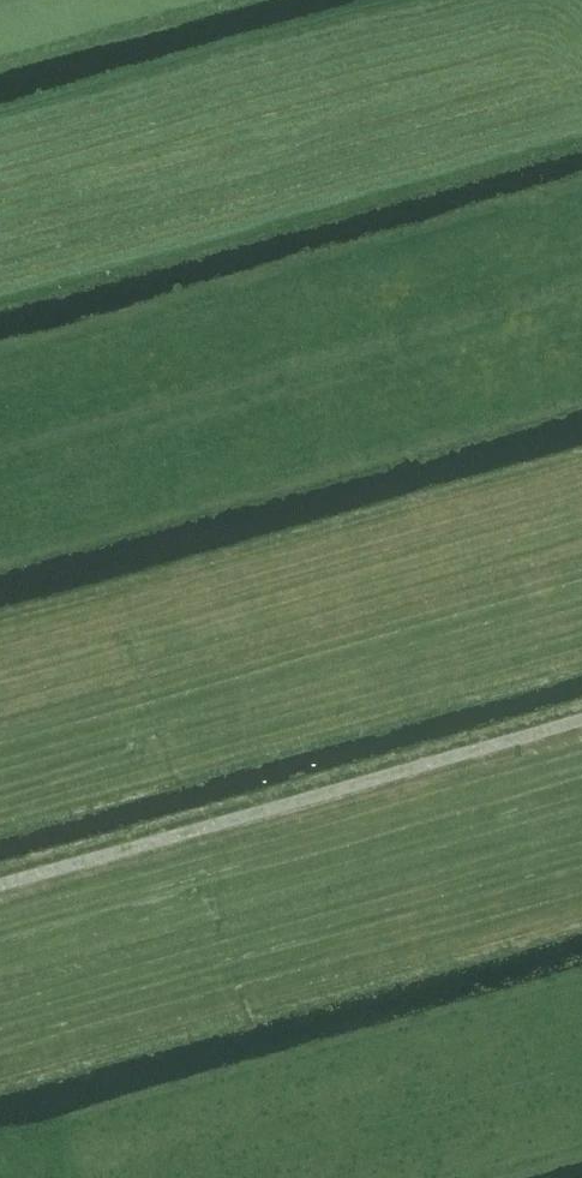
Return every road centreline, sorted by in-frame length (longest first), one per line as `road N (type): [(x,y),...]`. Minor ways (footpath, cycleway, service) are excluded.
road 1 (track): [(0,886),(581,722)]

